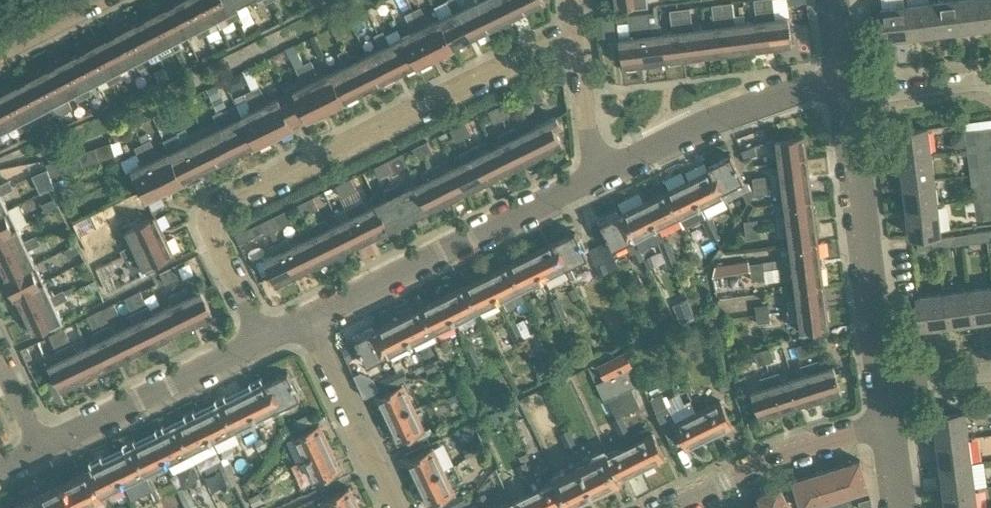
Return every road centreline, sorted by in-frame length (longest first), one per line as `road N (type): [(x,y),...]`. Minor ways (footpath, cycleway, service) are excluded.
road 1 (residential): [(259,340),(208,233),(206,214),(218,202),(575,30)]
road 2 (residential): [(304,319),(595,179)]
road 3 (residential): [(884,387),(846,98)]
road 4 (residential): [(595,179),(720,119),(844,82)]
road 5 (residential): [(41,448),(259,340)]
road 6 (residential): [(669,507),(804,450),(888,425)]
road 7 (residential): [(395,507),(304,319)]
road 8 (residential): [(595,179),(575,30)]
road 9 (residential): [(846,98),(990,81)]

